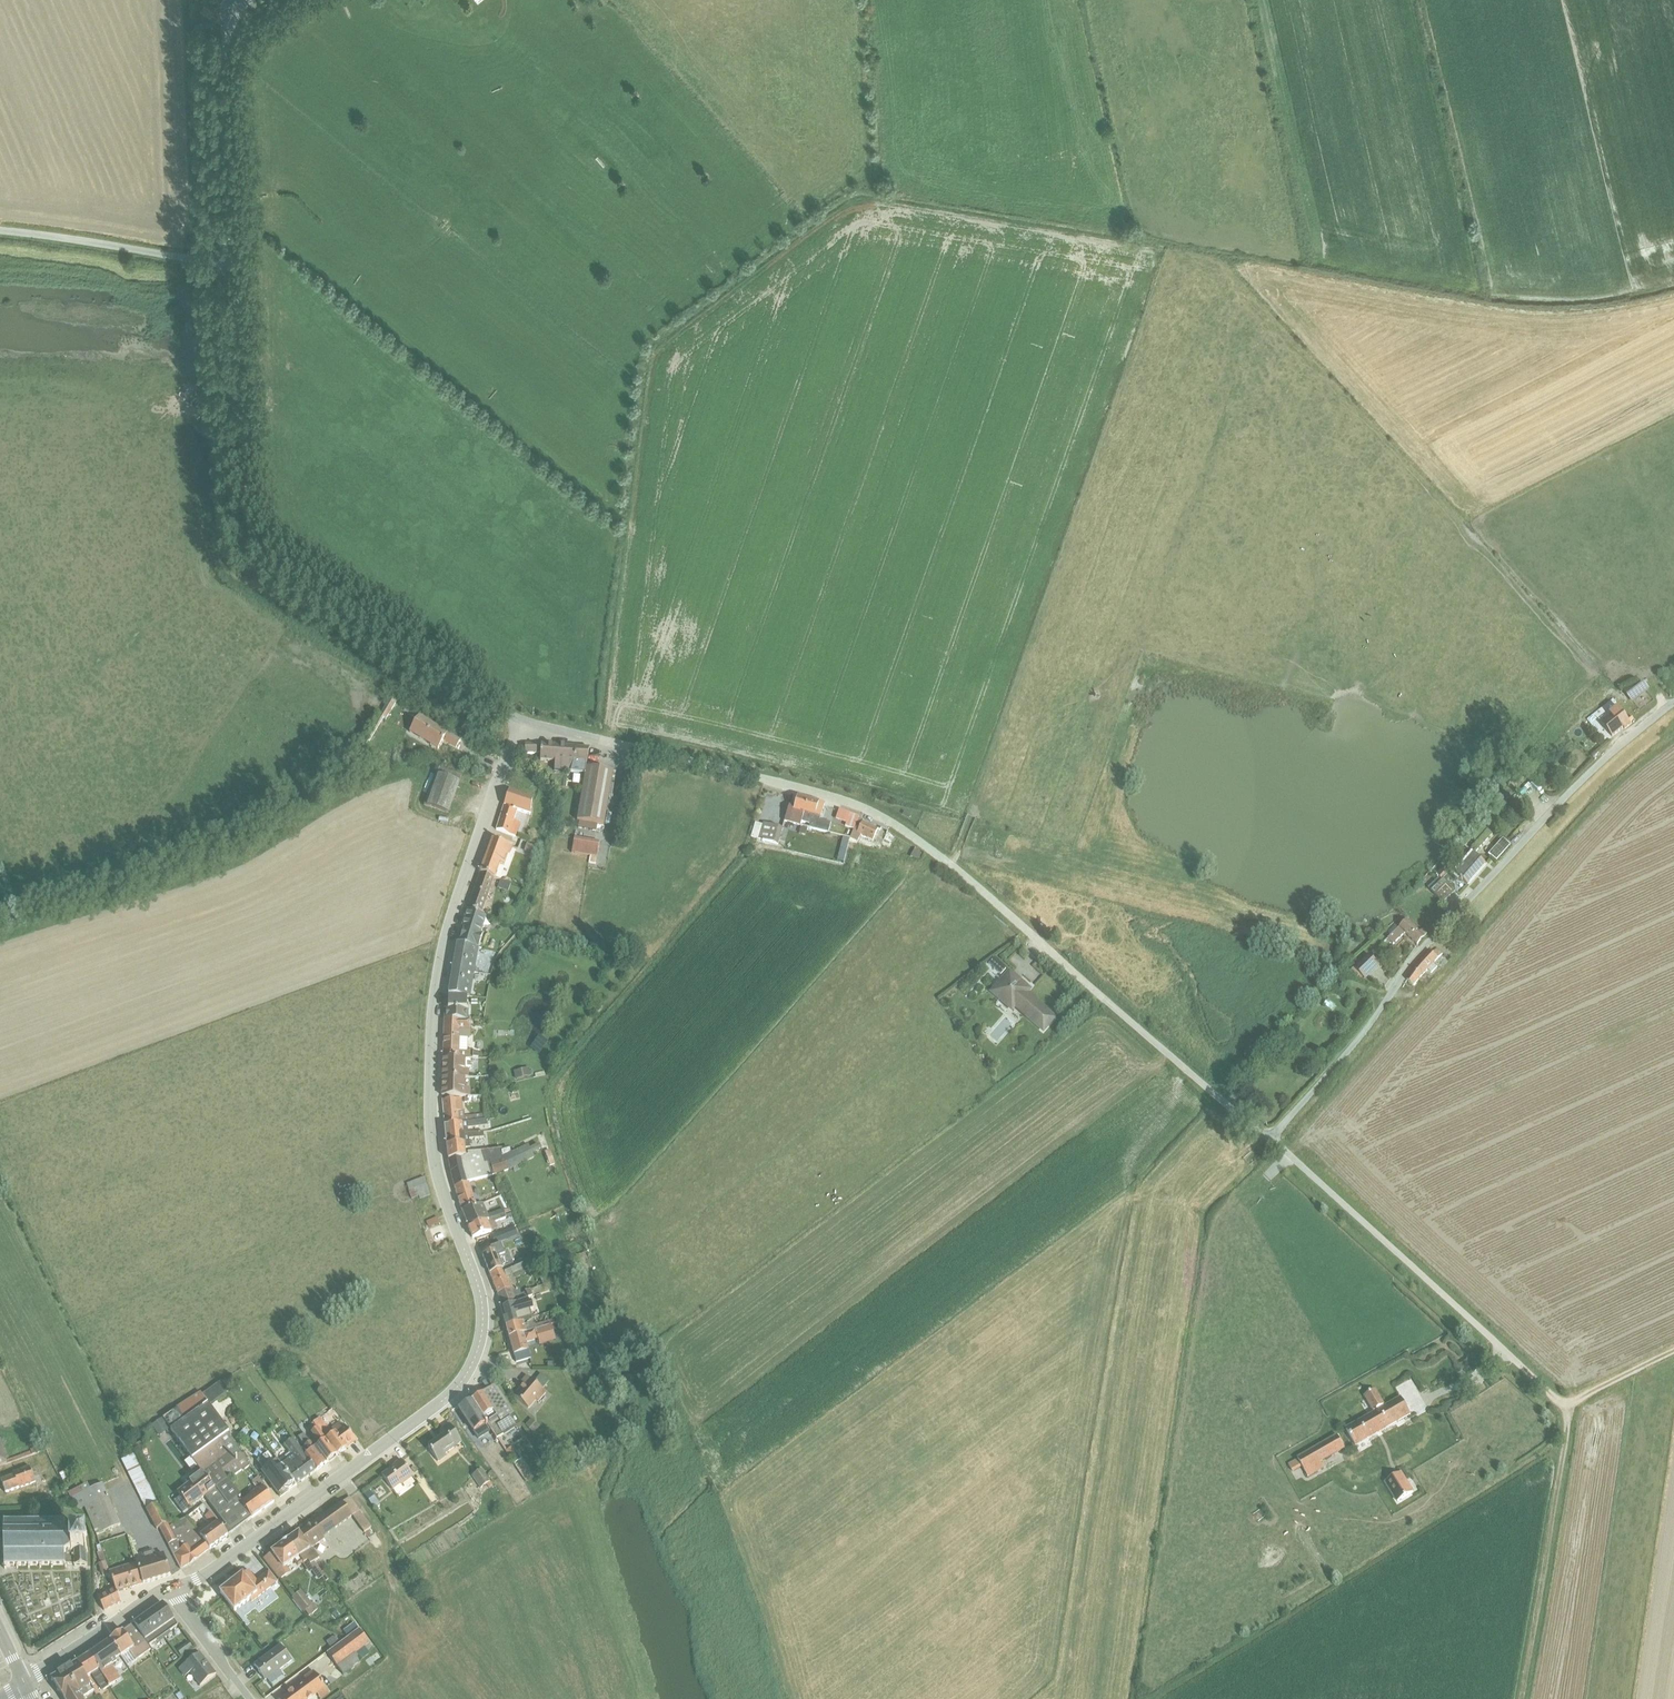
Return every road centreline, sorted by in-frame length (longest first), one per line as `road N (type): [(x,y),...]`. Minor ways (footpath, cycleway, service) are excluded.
road 1 (residential): [(522,720),(443,950),(434,1017),(433,1154),(481,1292),(484,1325),(473,1366),(441,1405),(208,1578),(170,1589)]
road 2 (unclassified): [(522,720),(809,791),(902,829),(1270,1139)]
road 3 (unclassified): [(233,262),(249,515),(262,555),(522,720)]
road 4 (unclassified): [(1270,1139),(1355,1045),(1438,934),(1562,801),(1673,705)]
road 5 (unclassified): [(1270,1139),(1549,1391),(1568,1421)]
road 6 (track): [(1568,1421),(1520,1698)]
road 7 (unclassified): [(249,0),(232,21),(224,50),(233,262)]
road 8 (unclassified): [(233,262),(0,229)]
road 9 (residential): [(23,1683),(170,1589)]
road 10 (unclassified): [(170,1589),(250,1698)]
road 11 (track): [(1566,1409),(1673,1349)]

